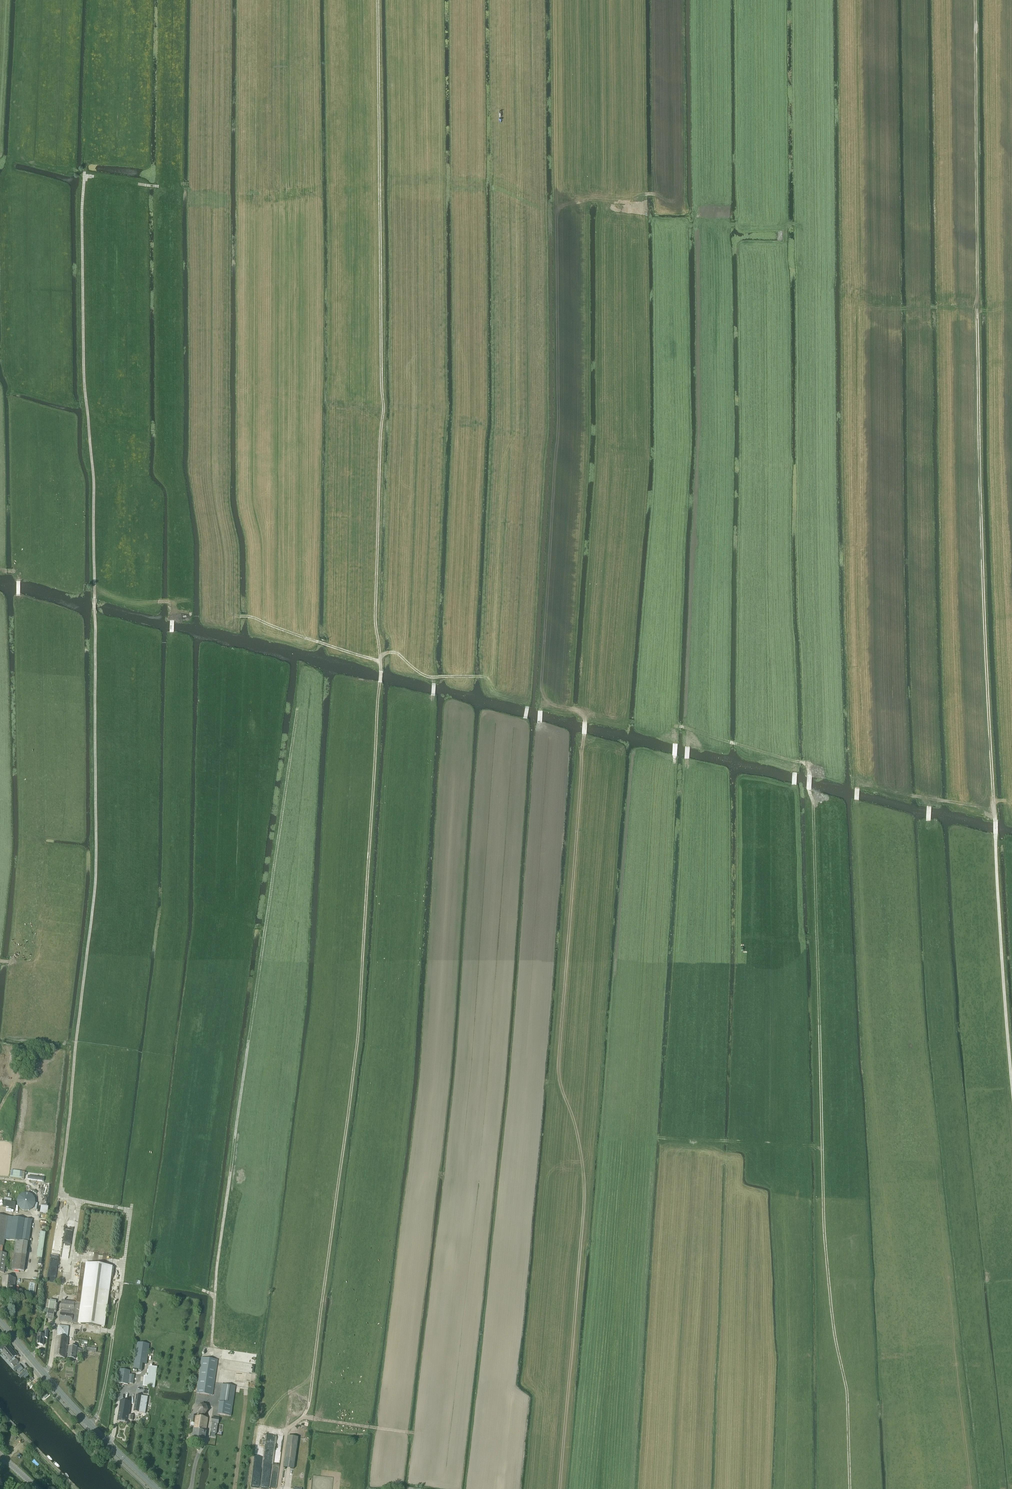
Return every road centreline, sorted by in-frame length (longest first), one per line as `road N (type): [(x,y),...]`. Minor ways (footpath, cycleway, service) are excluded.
road 1 (track): [(850,1488),(846,1388),(823,1216),(806,765),(799,0)]
road 2 (track): [(44,1374),(72,1225),(57,1219),(98,867),(84,172)]
road 3 (track): [(309,1409),(358,1028),(380,661),(237,615),(236,589)]
road 4 (track): [(356,1488),(409,1099),(434,684)]
road 5 (track): [(1011,1082),(990,751),(977,310)]
road 6 (track): [(380,658),(378,0)]
road 7 (track): [(215,1294),(301,663)]
road 8 (track): [(581,712),(558,1071),(583,1169),(572,1343)]
road 9 (track): [(144,1118),(104,1406),(91,1426)]
road 10 (track): [(544,697),(806,765)]
road 11 (secondary): [(156,1488),(0,1322)]
road 12 (track): [(191,1488),(223,1358),(212,1352),(215,1294),(195,1287)]
road 13 (track): [(825,1148),(717,1138),(714,1184),(732,1189),(736,1224)]
road 14 (track): [(380,661),(396,653),(429,678),(480,676),(528,706)]
road 15 (track): [(856,786),(939,801),(1010,801)]

